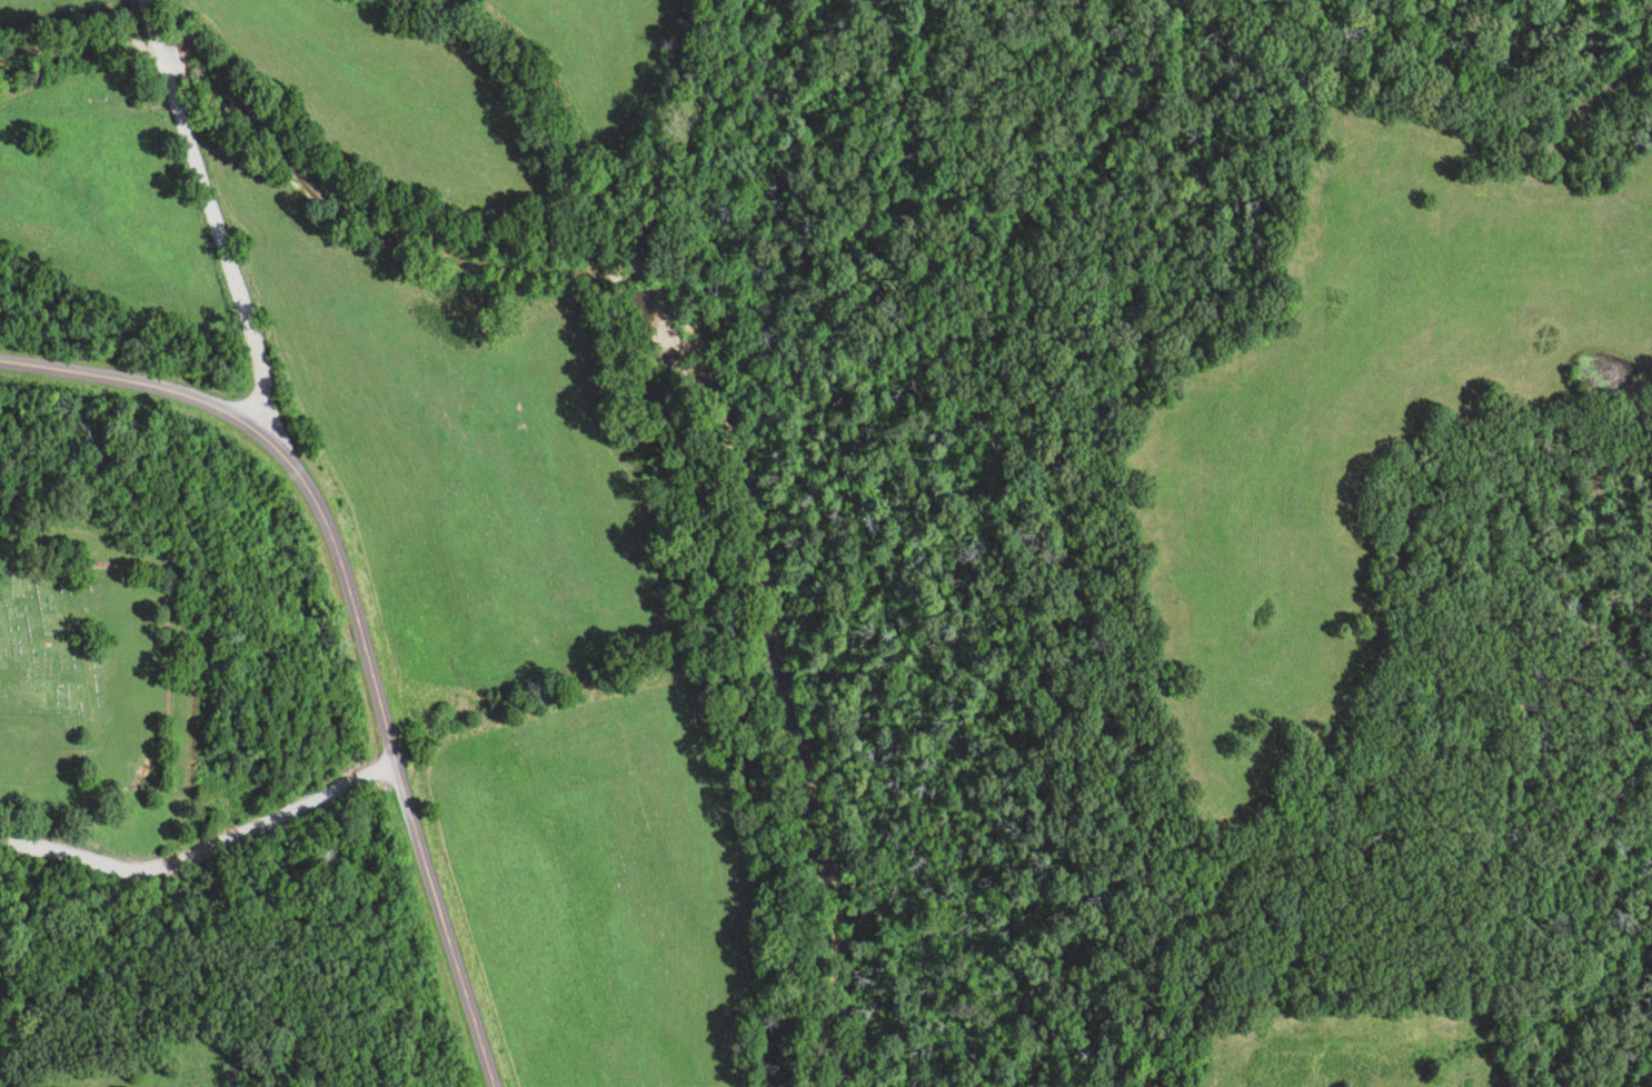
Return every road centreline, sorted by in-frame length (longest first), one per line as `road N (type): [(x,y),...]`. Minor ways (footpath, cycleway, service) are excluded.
road 1 (tertiary): [(491,1086),(344,576),(293,468),(259,436),(177,395),(0,362)]
road 2 (residential): [(259,436),(250,332),(143,0)]

